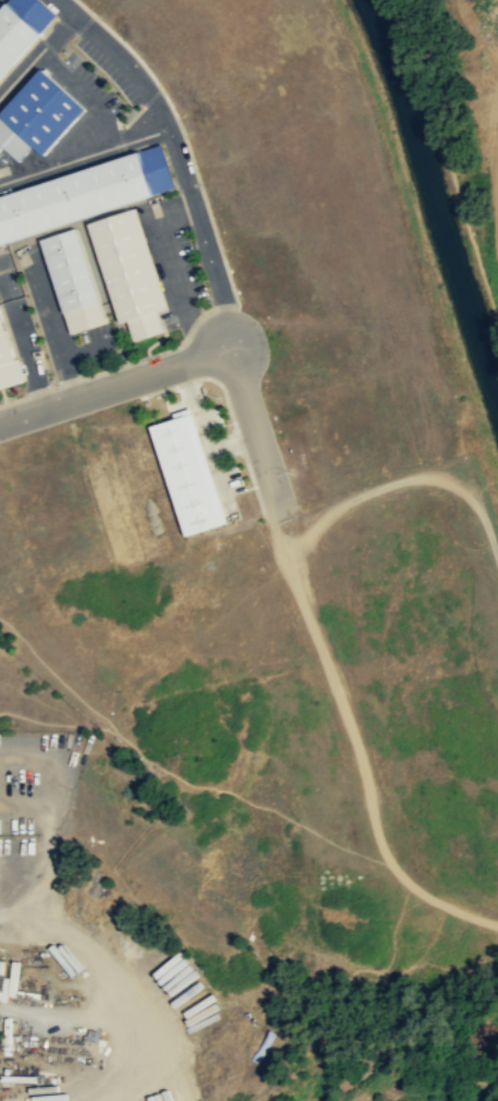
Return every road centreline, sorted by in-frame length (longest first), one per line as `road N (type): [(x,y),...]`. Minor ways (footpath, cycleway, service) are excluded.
road 1 (residential): [(0,431),(147,382),(189,351),(233,340)]
road 2 (residential): [(281,507),(233,340)]

